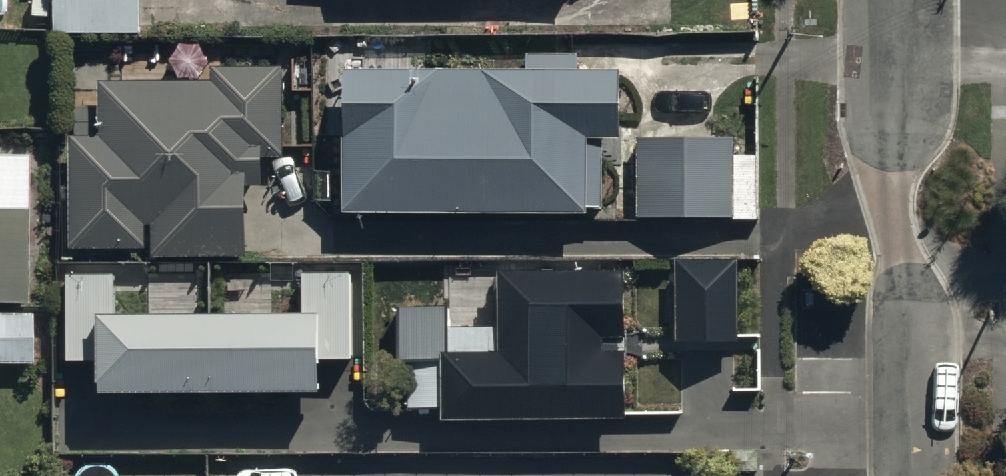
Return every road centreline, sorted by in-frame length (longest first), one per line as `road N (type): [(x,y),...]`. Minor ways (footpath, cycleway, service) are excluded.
road 1 (residential): [(901,0),(894,231),(917,304),(920,475)]

